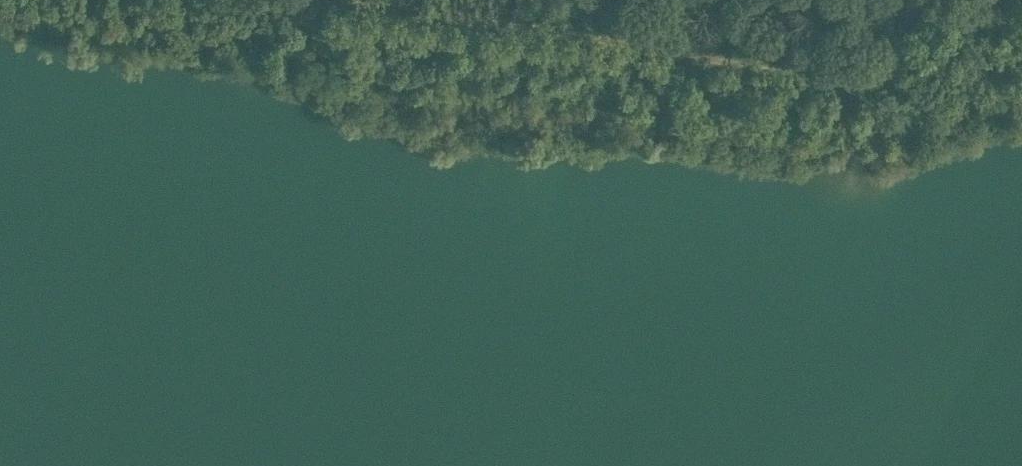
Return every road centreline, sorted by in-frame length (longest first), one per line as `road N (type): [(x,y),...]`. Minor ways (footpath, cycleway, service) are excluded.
road 1 (track): [(356,0),(843,79),(885,69),(908,0)]

